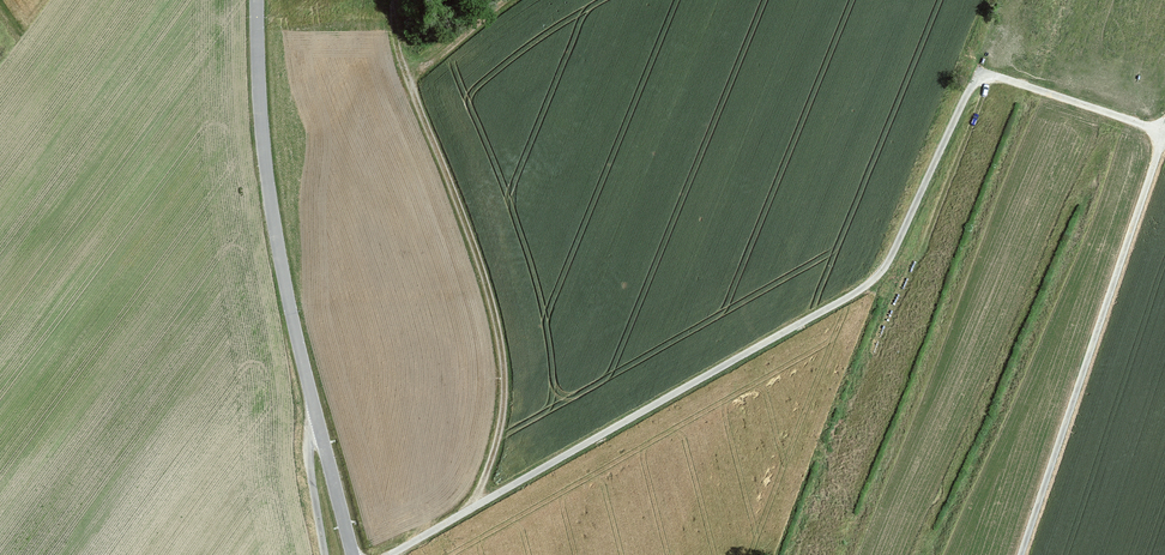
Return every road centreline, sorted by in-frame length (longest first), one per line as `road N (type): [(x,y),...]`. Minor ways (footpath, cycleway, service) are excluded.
road 1 (track): [(390,554),(860,289),(883,270),(977,70),(1164,131)]
road 2 (tertiary): [(351,554),(286,295),(258,110),(257,0)]
road 3 (track): [(467,512),(503,414),(503,358),(463,217),(402,71),(394,0)]
road 4 (track): [(1022,554),(1164,132)]
road 5 (track): [(316,420),(306,451),(323,554)]

